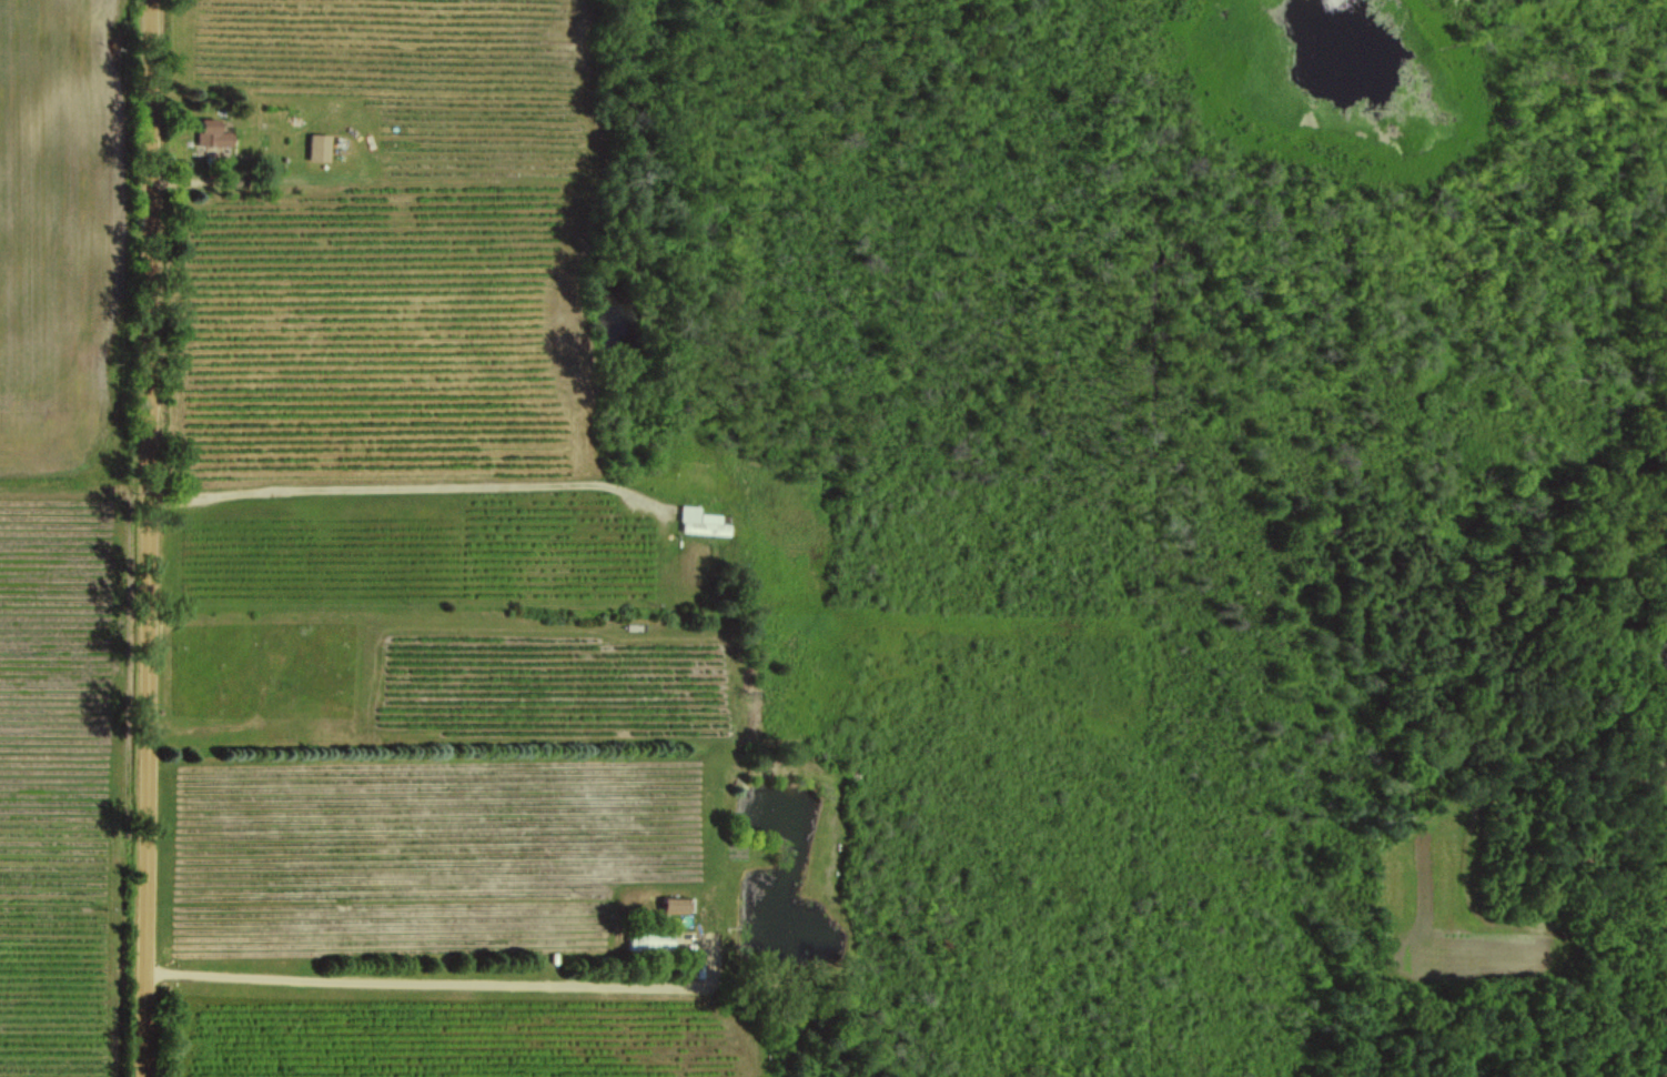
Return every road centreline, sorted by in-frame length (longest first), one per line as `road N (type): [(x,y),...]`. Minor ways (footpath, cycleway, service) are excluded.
road 1 (residential): [(145,1076),(159,0)]

